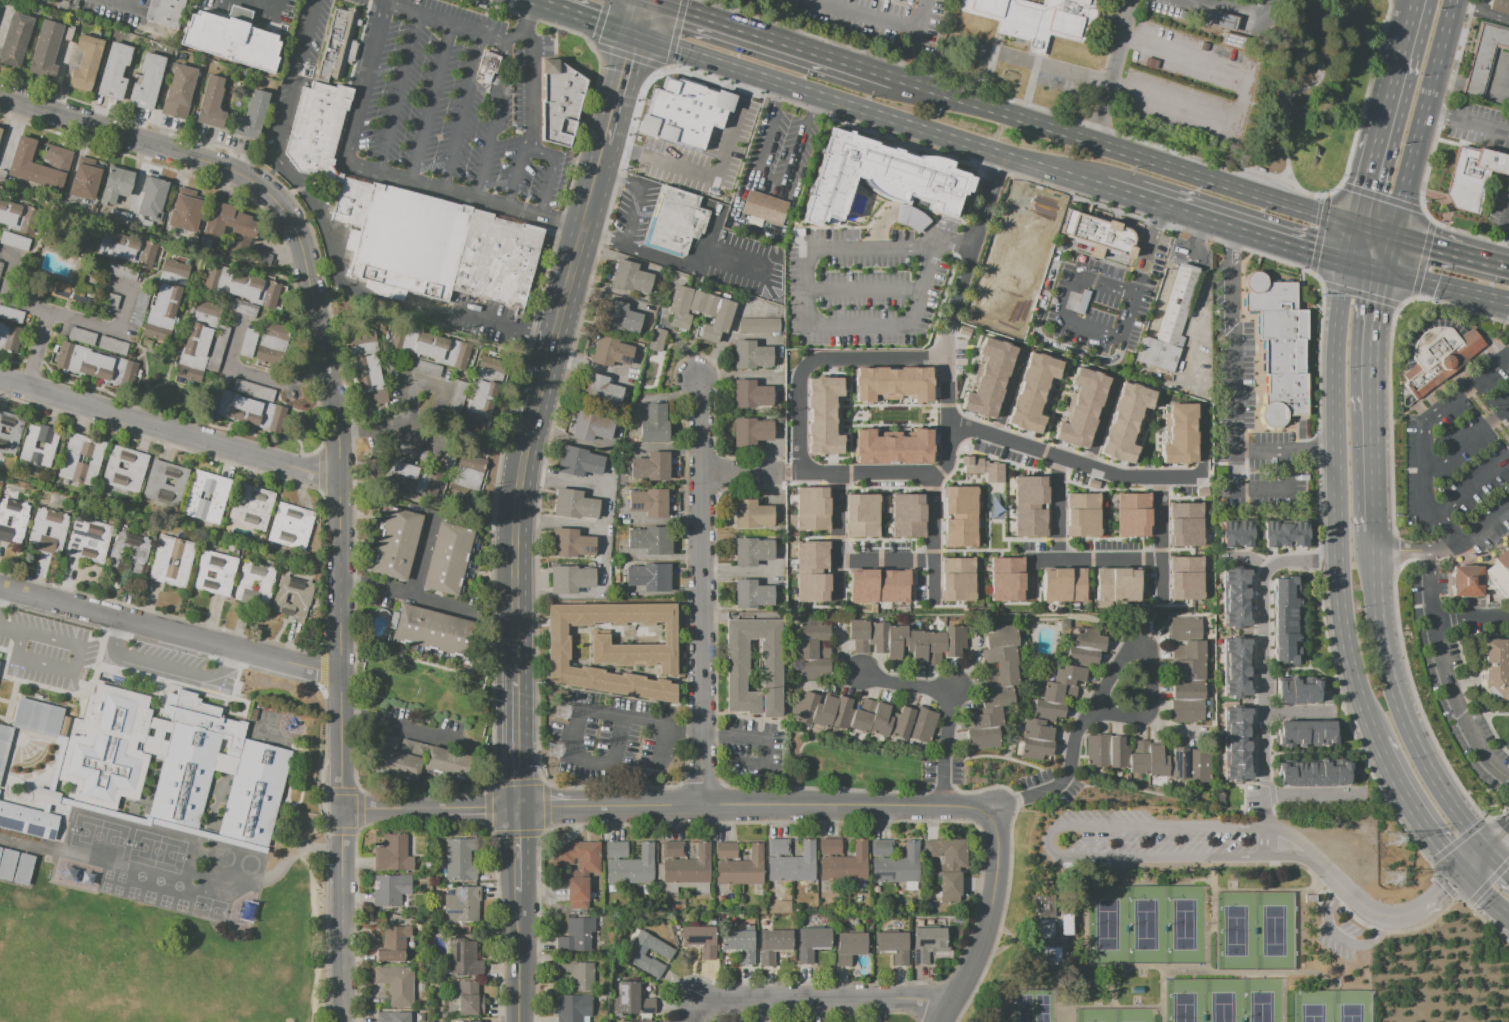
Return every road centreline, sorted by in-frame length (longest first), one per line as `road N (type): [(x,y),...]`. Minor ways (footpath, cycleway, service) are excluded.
road 1 (residential): [(234,172),(271,197),(296,228),(340,439),(345,1021)]
road 2 (residential): [(992,811),(343,807)]
road 3 (primary): [(1358,227),(749,33)]
road 4 (primary): [(1350,262),(1342,301),(1339,563),(1347,644),(1379,739)]
road 5 (residential): [(700,377),(703,806)]
road 6 (primary): [(721,66),(1101,184)]
road 7 (residential): [(341,482),(0,380)]
road 8 (residential): [(342,677),(0,586)]
road 9 (primary): [(1491,852),(1449,806),(1416,749),(1385,655),(1371,550)]
road 10 (residential): [(933,472),(947,460),(947,329),(1003,158)]
road 11 (residential): [(947,420),(1121,478),(1201,477)]
road 12 (primary): [(1371,532),(1367,381),(1383,273)]
road 13 (residential): [(690,1000),(948,999)]
road 14 (residential): [(234,172),(0,97)]
road 15 (primary): [(1395,237),(1457,0)]
road 16 (tertiary): [(533,419),(519,496),(517,651)]
road 17 (primary): [(1138,193),(1350,262)]
road 18 (residential): [(992,811),(999,863),(991,905),(940,1021)]
road 19 (residential): [(1056,456),(1056,559),(1160,557)]
road 20 (tertiary): [(605,145),(553,344)]
road 21 (primary): [(1379,739),(1414,813),(1464,876)]
road 22 (residential): [(933,472),(787,471)]
road 23 (primary): [(1422,0),(1383,140)]
road 24 (residential): [(947,358),(804,358)]
road 25 (residential): [(837,604),(838,470)]
road 26 (primary): [(1383,273),(1508,303)]
road 27 (residential): [(933,600),(933,472)]
road 28 (tertiary): [(517,681),(520,806)]
road 29 (residential): [(1160,478),(1161,603)]

